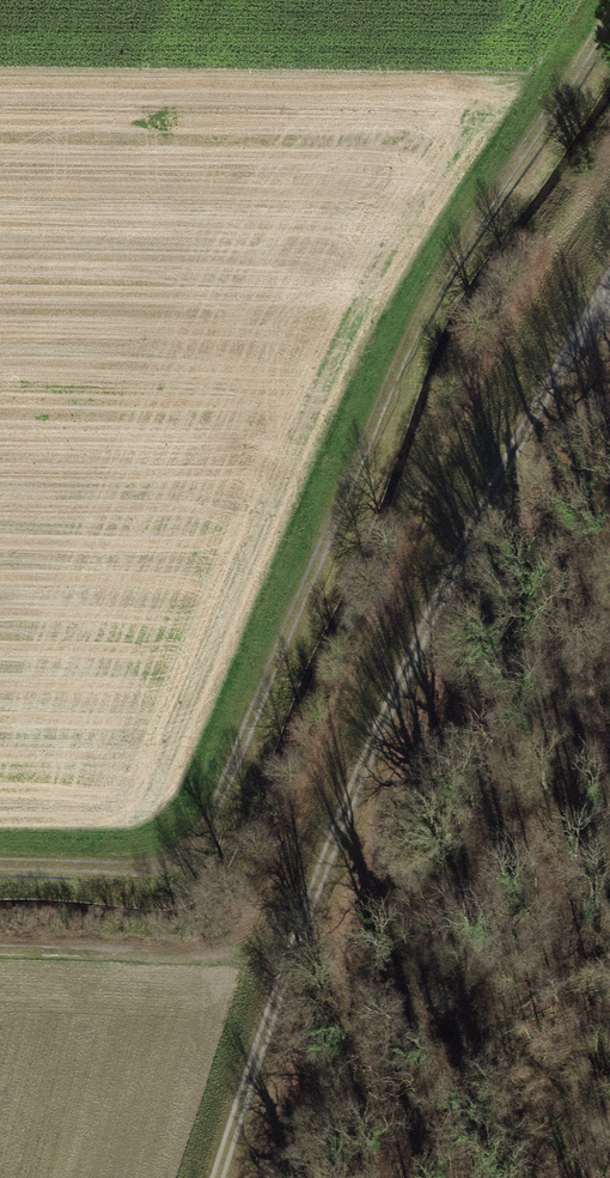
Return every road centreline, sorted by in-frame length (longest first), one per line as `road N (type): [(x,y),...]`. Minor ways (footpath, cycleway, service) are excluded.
road 1 (track): [(0,857),(172,853),(216,824),(293,595),(425,287),(609,9)]
road 2 (track): [(600,301),(529,414),(401,678),(289,960)]
road 3 (track): [(289,960),(216,1177)]

